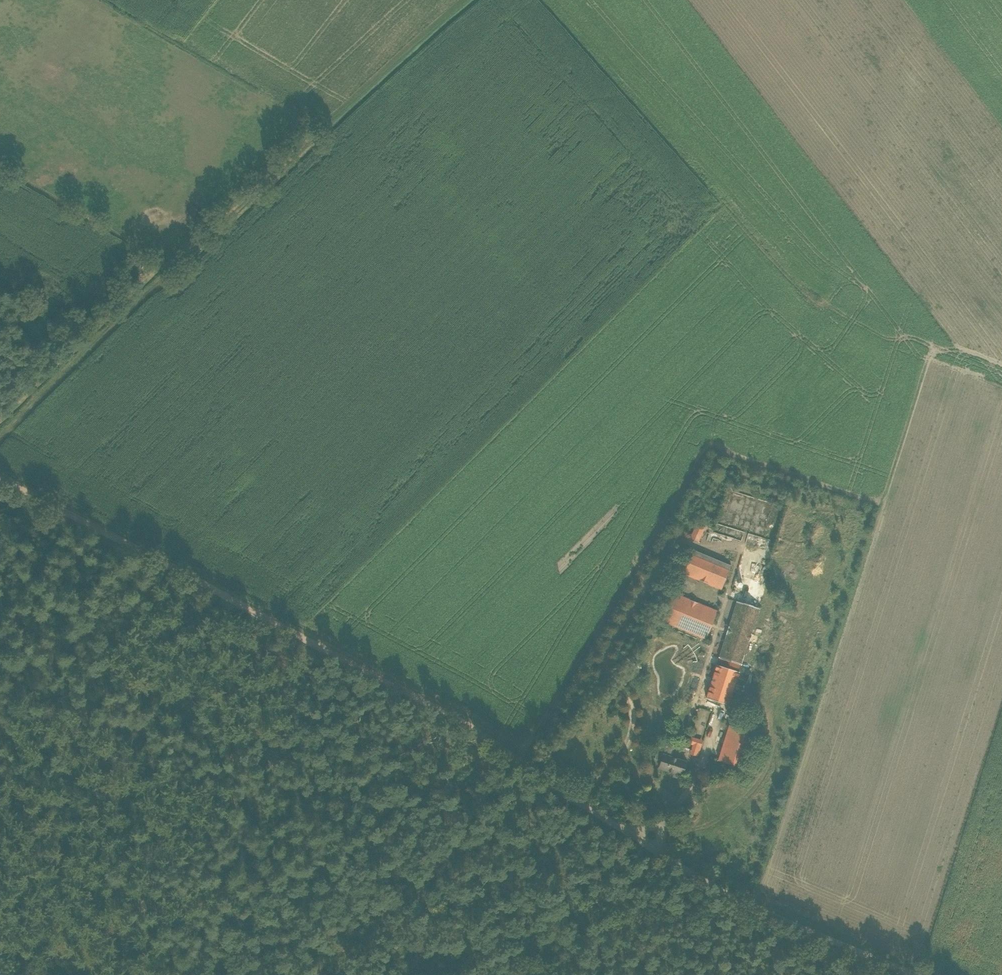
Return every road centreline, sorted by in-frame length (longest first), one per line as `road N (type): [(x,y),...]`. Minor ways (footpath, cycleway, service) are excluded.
road 1 (track): [(553,786),(473,731),(0,480)]
road 2 (unclassified): [(920,974),(692,874),(621,829)]

